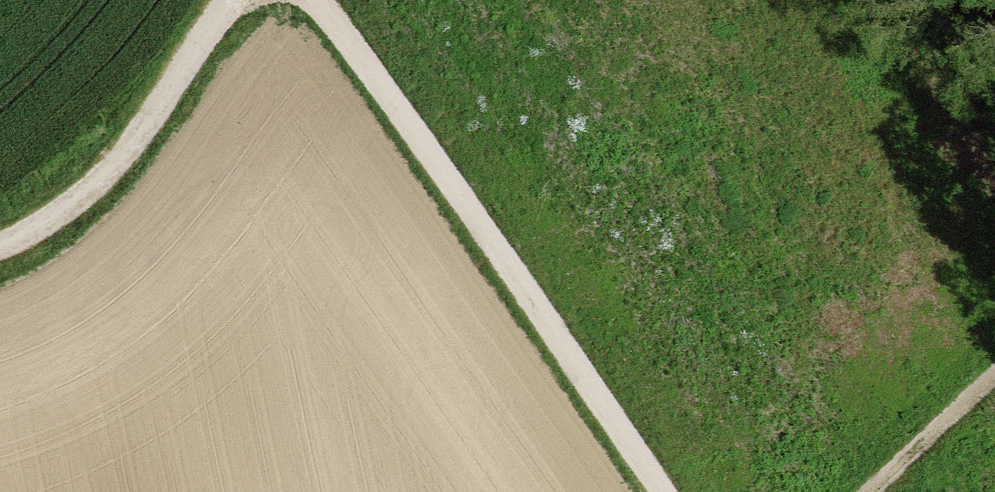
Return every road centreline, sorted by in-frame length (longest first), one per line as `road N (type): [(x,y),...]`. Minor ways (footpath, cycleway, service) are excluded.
road 1 (track): [(318,0),(663,491)]
road 2 (track): [(0,245),(46,220),(106,170),(225,0)]
road 3 (track): [(865,491),(994,373)]

